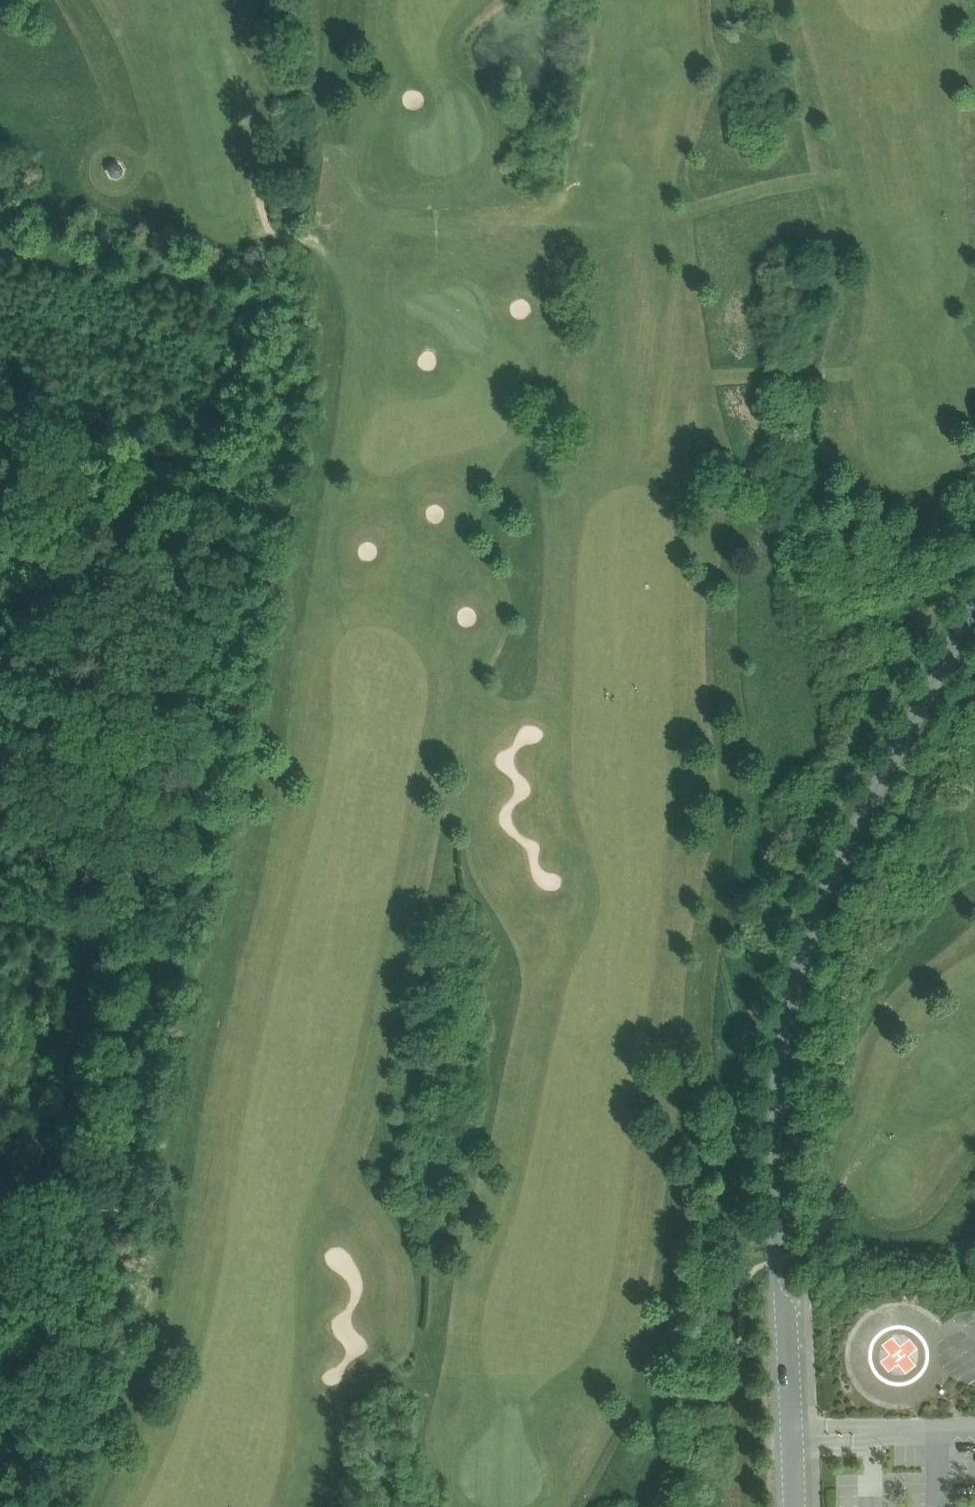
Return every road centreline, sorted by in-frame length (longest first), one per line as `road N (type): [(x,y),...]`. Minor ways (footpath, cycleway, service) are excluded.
road 1 (unclassified): [(974,605),(841,856),(797,971),(776,1096),(779,1290)]
road 2 (residential): [(779,1290),(794,1506)]

